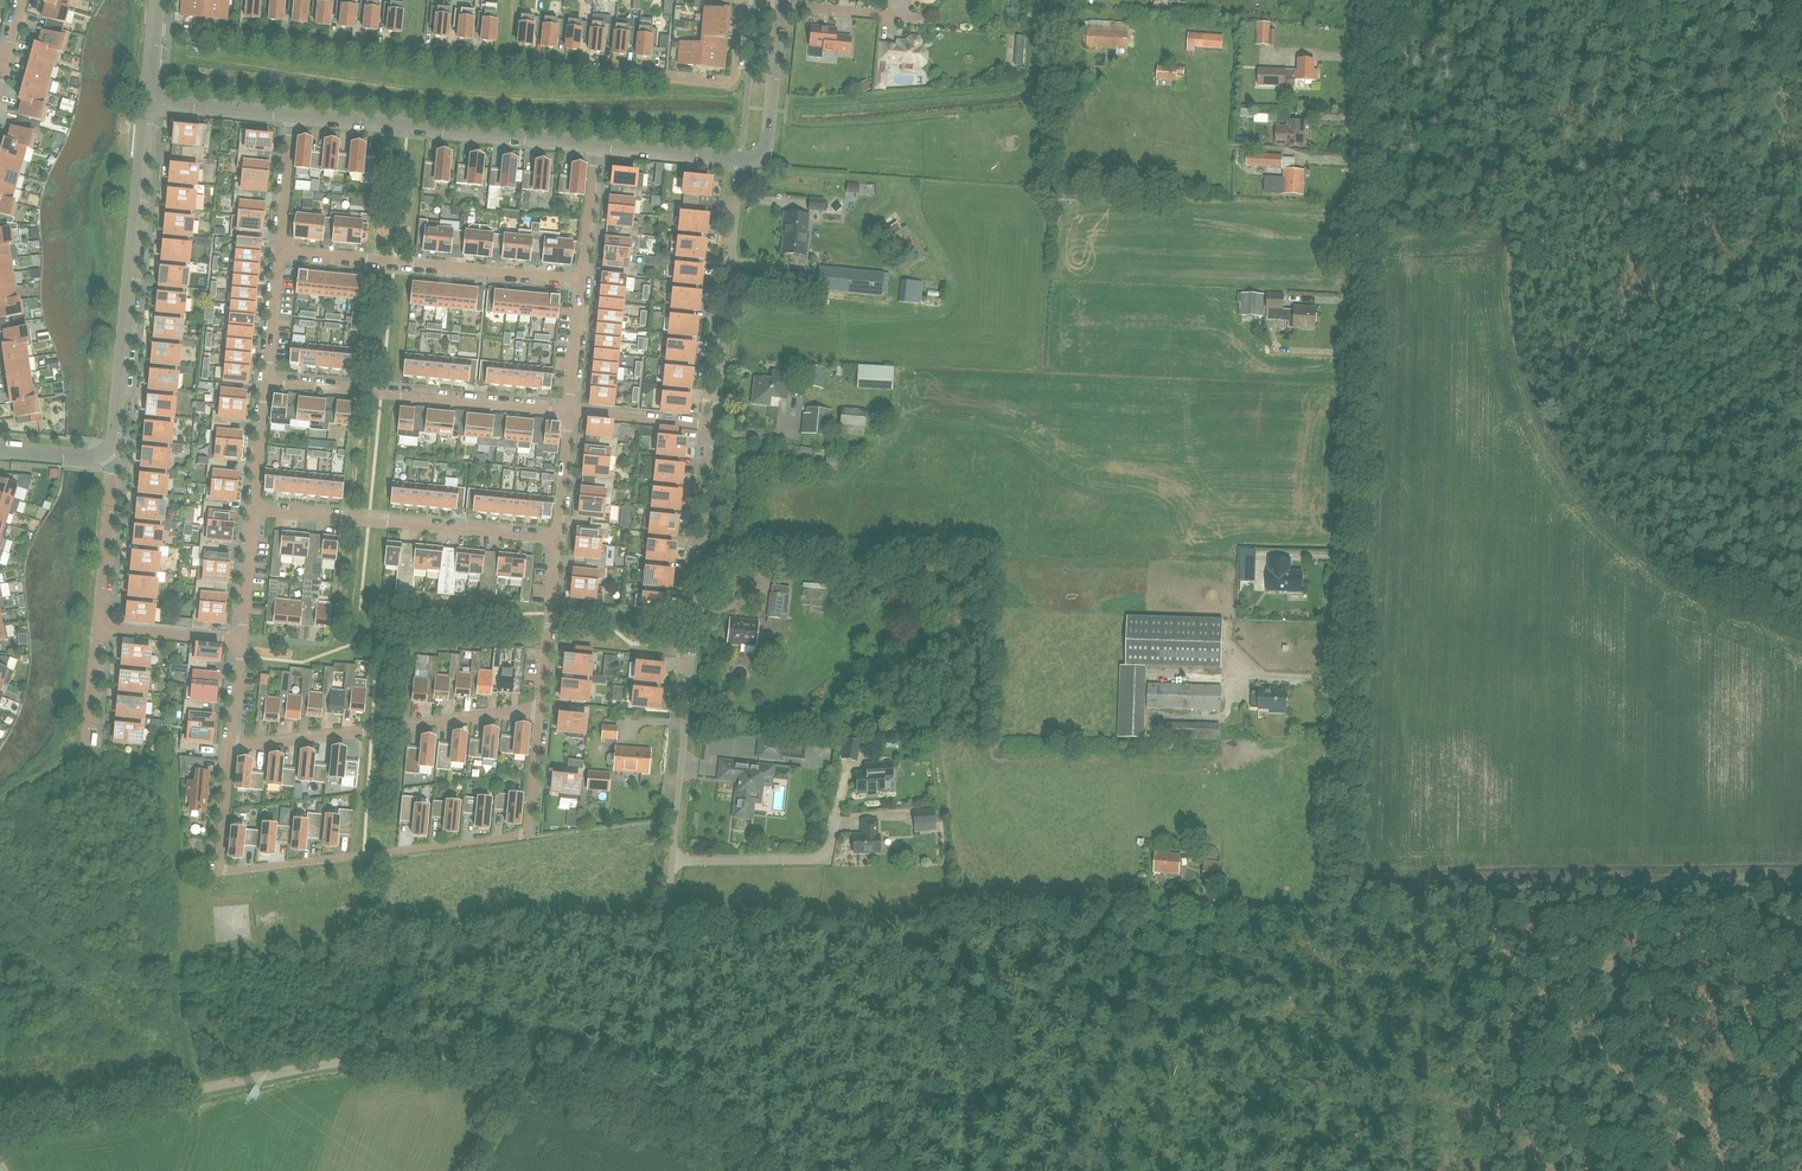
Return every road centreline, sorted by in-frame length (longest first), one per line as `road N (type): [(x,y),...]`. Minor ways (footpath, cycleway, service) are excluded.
road 1 (residential): [(1333,897),(1373,0)]
road 2 (track): [(653,1093),(504,1061),(399,1056),(0,1129)]
road 3 (residential): [(156,26),(725,83),(732,79),(740,0)]
road 4 (residential): [(672,862),(711,425)]
road 5 (unclassified): [(106,452),(118,428),(150,101)]
road 6 (track): [(1039,0),(1033,65),(1016,82),(787,103)]
road 7 (residential): [(219,870),(530,835)]
road 8 (residential): [(231,748),(540,713)]
road 9 (residential): [(572,412),(268,385)]
road 10 (unclassified): [(596,145),(293,115)]
road 11 (residential): [(557,539),(255,509)]
road 12 (residential): [(583,278),(281,250)]
road 13 (residential): [(711,425),(740,160)]
road 14 (residential): [(672,862),(809,860),(829,843),(844,769)]
road 15 (residential): [(98,626),(114,466),(106,452)]
road 16 (residential): [(540,713),(557,539)]
road 17 (unclassified): [(740,160),(757,156),(766,143),(780,3)]
road 18 (residential): [(925,19),(780,3)]
road 19 (residential): [(242,642),(98,626)]
road 20 (unclassified): [(740,160),(596,145)]
road 21 (unclassified): [(293,115),(150,101)]
road 22 (residential): [(711,425),(572,412)]
road 23 (track): [(762,1170),(731,1131),(653,1093)]
road 24 (residential): [(268,385),(281,250)]
road 25 (residential): [(281,250),(293,115)]
road 26 (residential): [(572,412),(583,278)]
road 27 (residential): [(242,642),(255,509)]
road 28 (residential): [(583,278),(596,145)]
road 29 (residential): [(557,539),(572,412)]
road 30 (residential): [(255,509),(268,385)]
road 31 (residential): [(219,870),(231,748)]
road 32 (residential): [(530,835),(540,713)]

